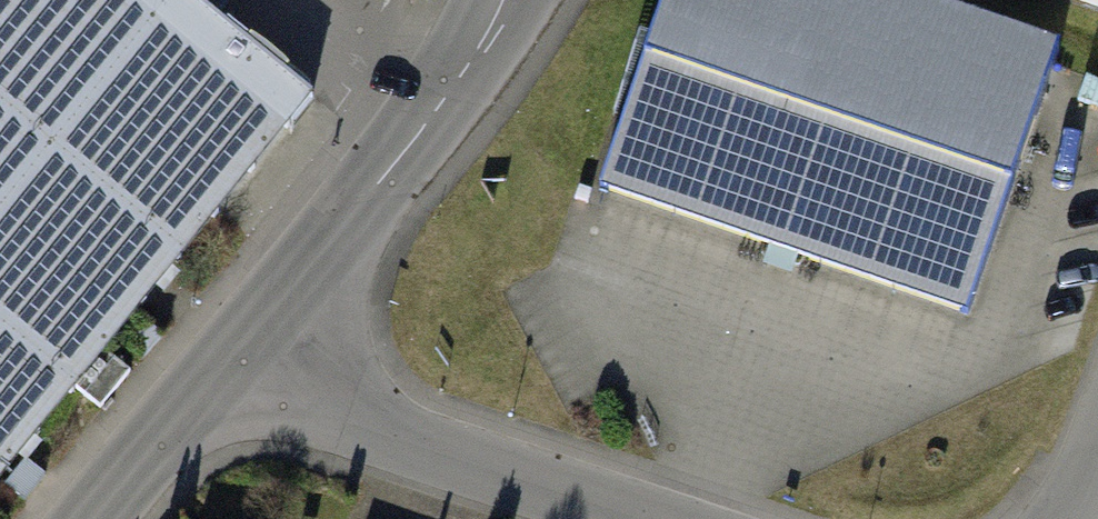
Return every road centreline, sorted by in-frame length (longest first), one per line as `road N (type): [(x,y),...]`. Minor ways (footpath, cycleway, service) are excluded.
road 1 (residential): [(511,0),(486,52),(433,123),(250,345)]
road 2 (unclassified): [(250,345),(392,436),(641,518)]
road 3 (residential): [(250,345),(105,518)]

